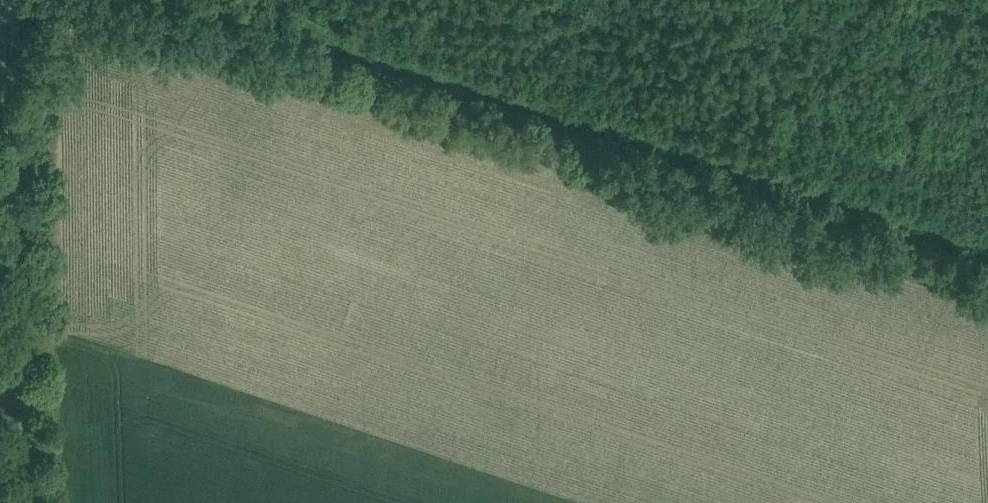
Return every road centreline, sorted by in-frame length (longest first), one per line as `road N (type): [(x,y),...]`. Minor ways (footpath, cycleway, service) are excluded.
road 1 (track): [(52,502),(38,0)]

